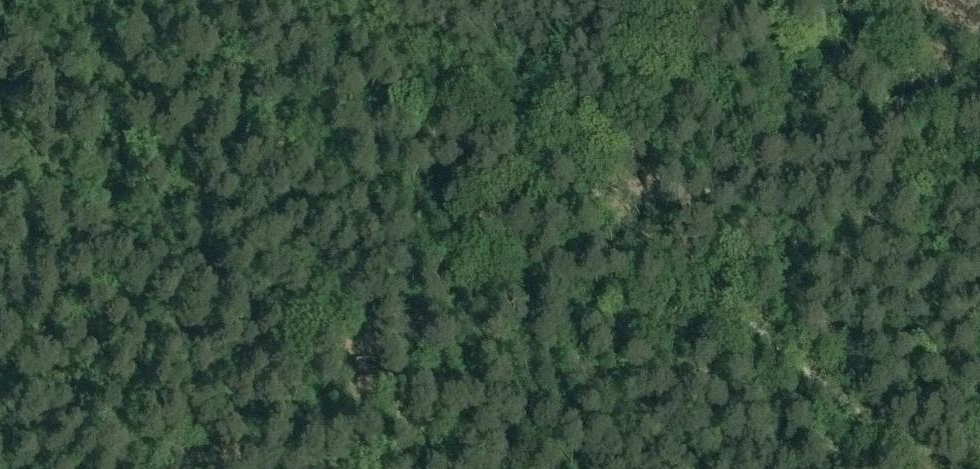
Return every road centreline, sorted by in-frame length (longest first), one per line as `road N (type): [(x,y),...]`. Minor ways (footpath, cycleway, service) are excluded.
road 1 (track): [(979,144),(810,174),(599,189),(926,468)]
road 2 (track): [(599,189),(274,0)]
road 3 (track): [(544,155),(513,204),(444,264),(394,468)]

